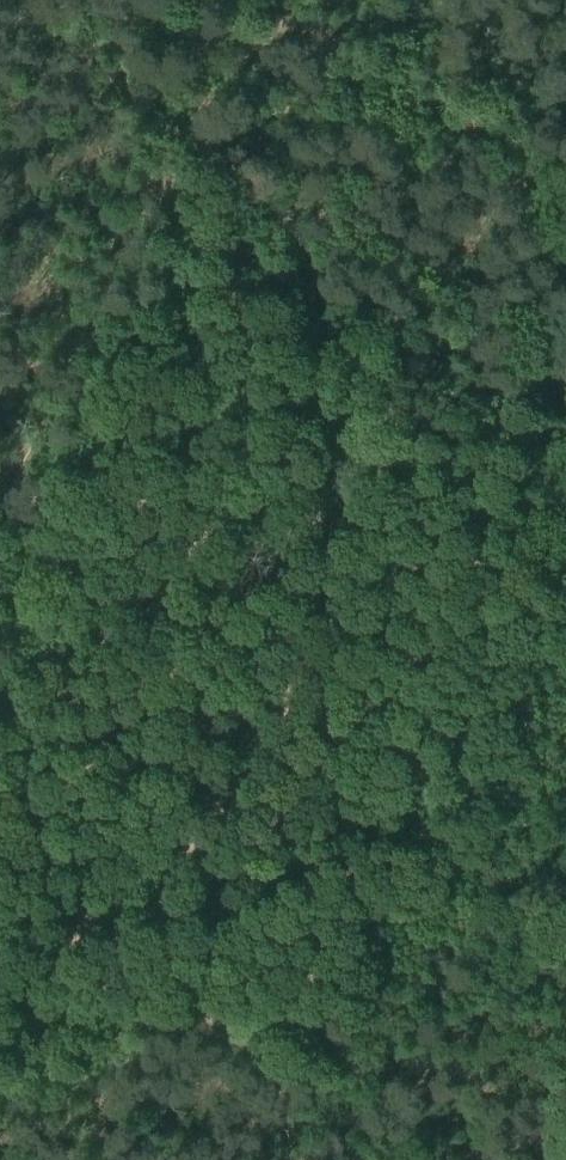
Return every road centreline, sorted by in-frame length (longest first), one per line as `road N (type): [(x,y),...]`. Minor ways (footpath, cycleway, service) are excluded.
road 1 (track): [(290,12),(172,158),(0,527)]
road 2 (track): [(347,1159),(346,1106),(366,1050),(565,796)]
road 3 (track): [(565,200),(271,0)]

